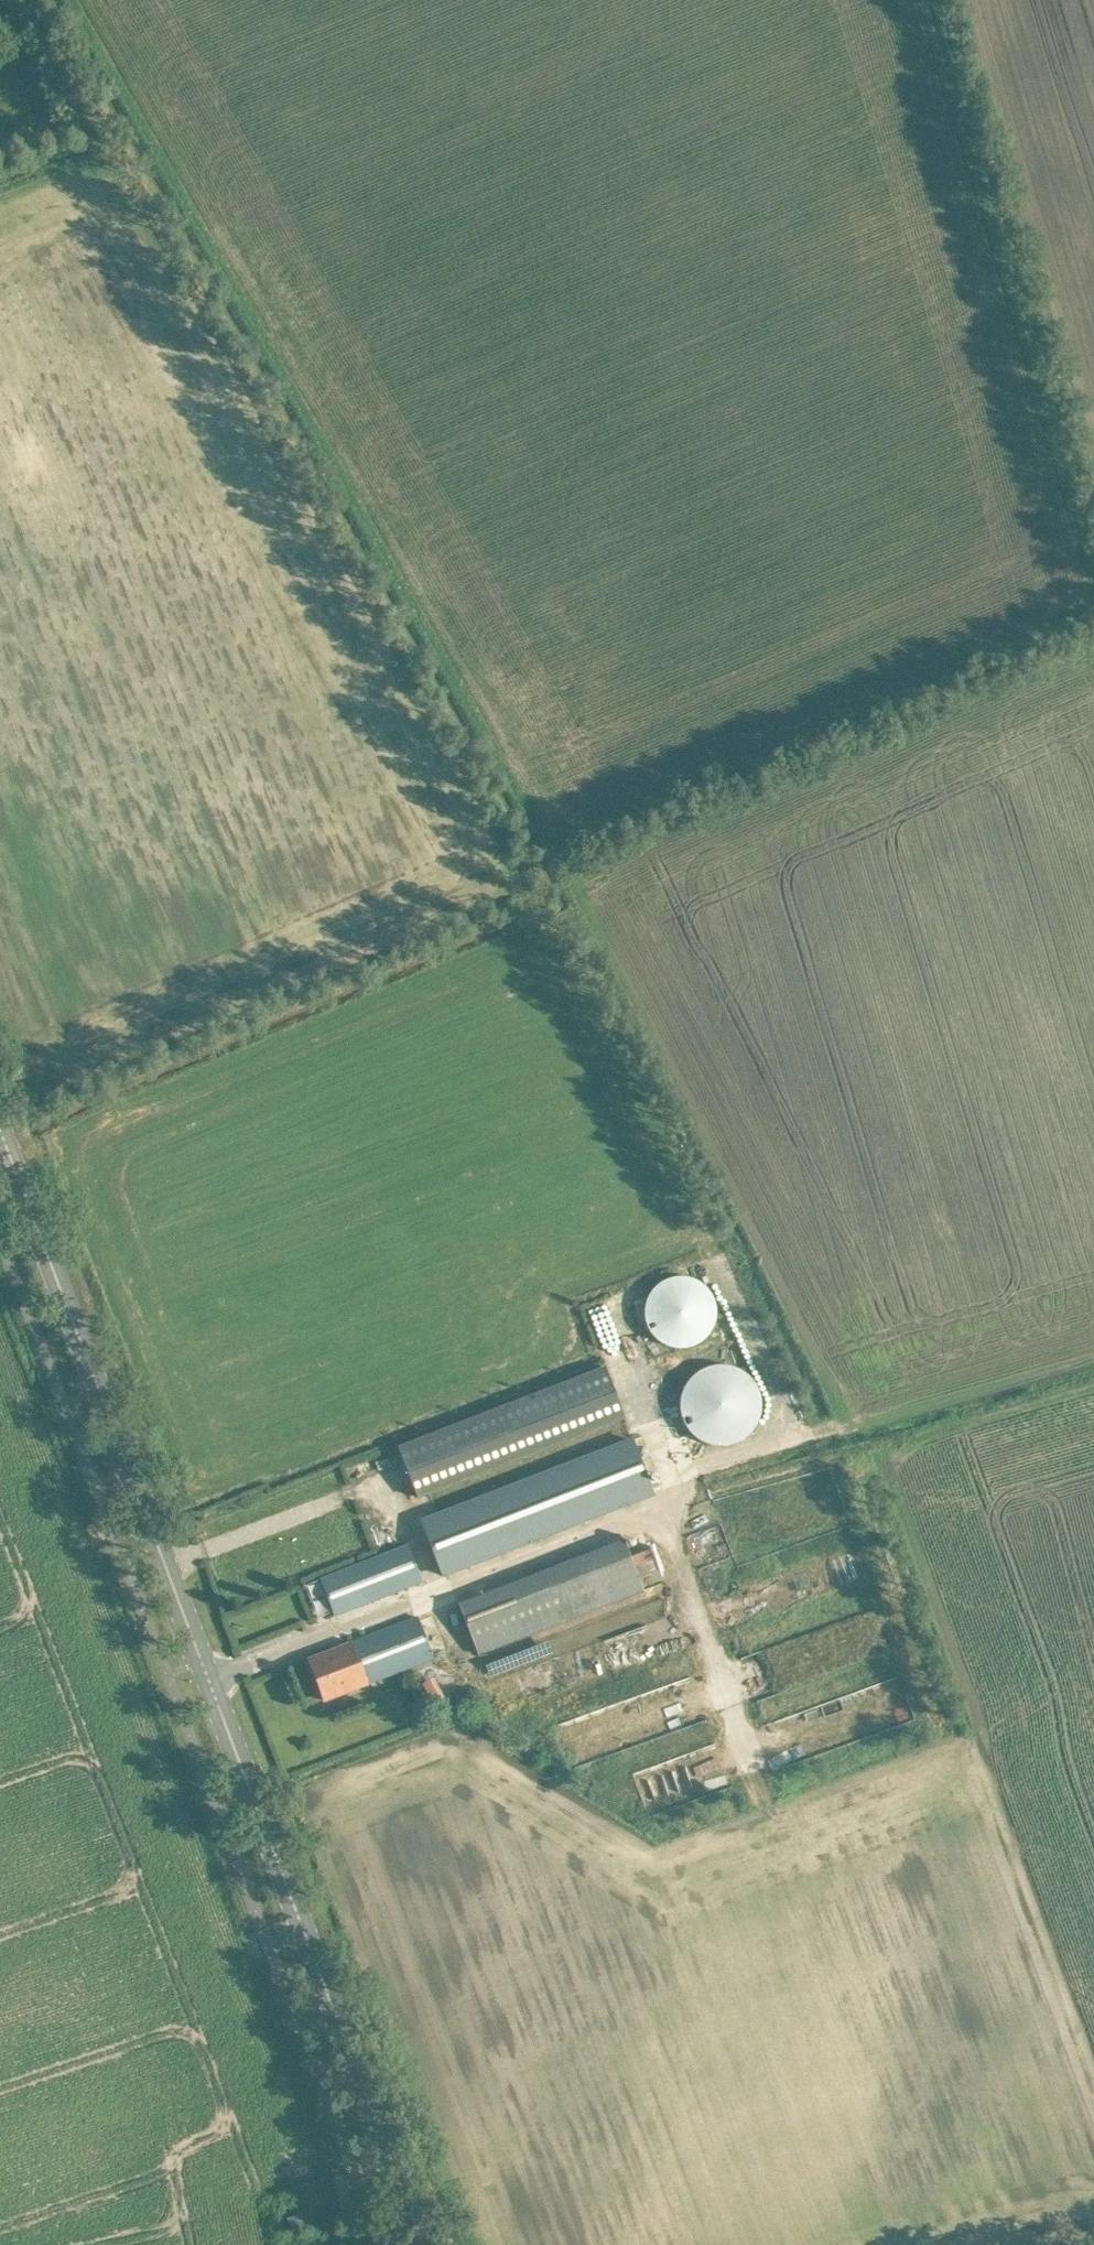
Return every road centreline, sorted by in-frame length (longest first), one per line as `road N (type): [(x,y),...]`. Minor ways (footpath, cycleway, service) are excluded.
road 1 (tertiary): [(424,2244),(0,1129)]

